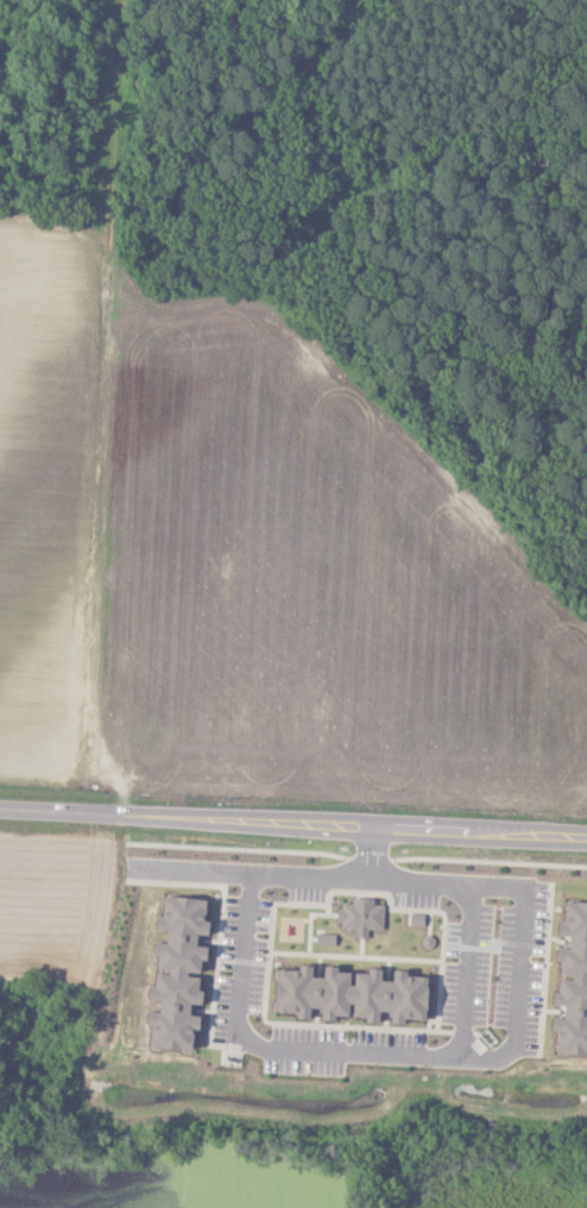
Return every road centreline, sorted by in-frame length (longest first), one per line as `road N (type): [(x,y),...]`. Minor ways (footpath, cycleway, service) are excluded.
road 1 (secondary): [(0,807),(586,836)]
road 2 (residential): [(371,825),(368,876),(139,868)]

